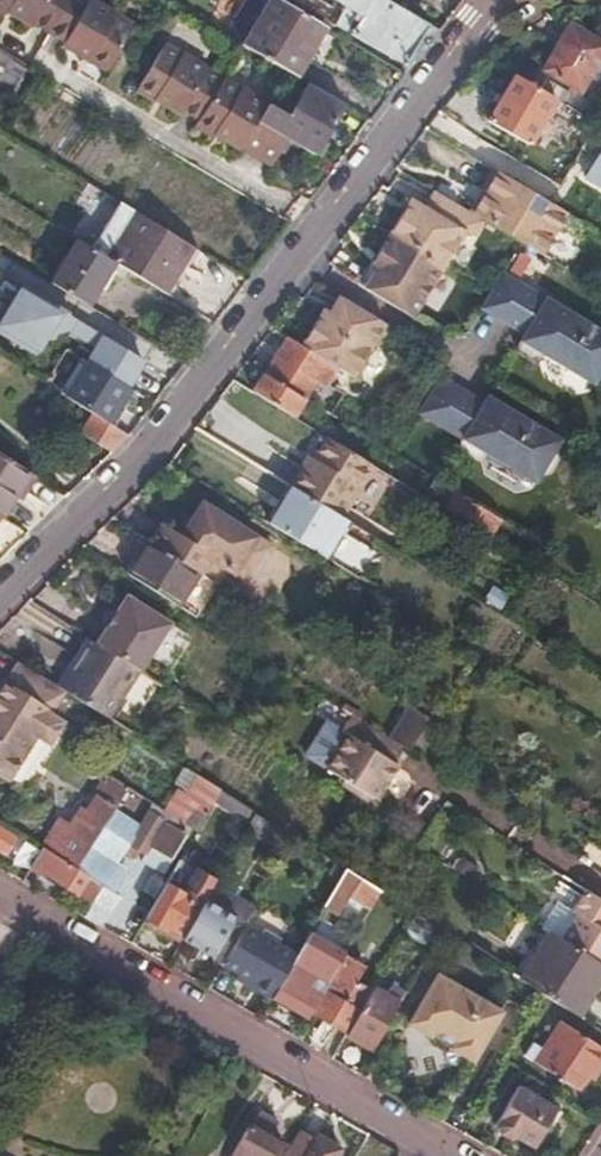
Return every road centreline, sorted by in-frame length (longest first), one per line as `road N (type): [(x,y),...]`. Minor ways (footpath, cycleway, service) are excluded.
road 1 (residential): [(0,593),(153,445),(497,0)]
road 2 (residential): [(459,1155),(0,894)]

